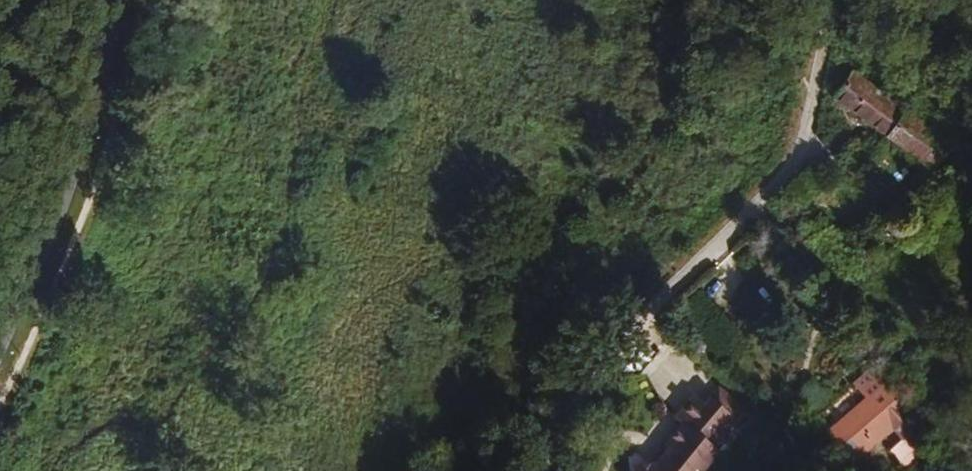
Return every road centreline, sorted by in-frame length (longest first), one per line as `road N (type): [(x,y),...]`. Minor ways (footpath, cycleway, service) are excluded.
road 1 (unclassified): [(549,470),(580,388),(794,156),(825,0)]
road 2 (tertiary): [(123,0),(113,86),(50,271),(0,374)]

